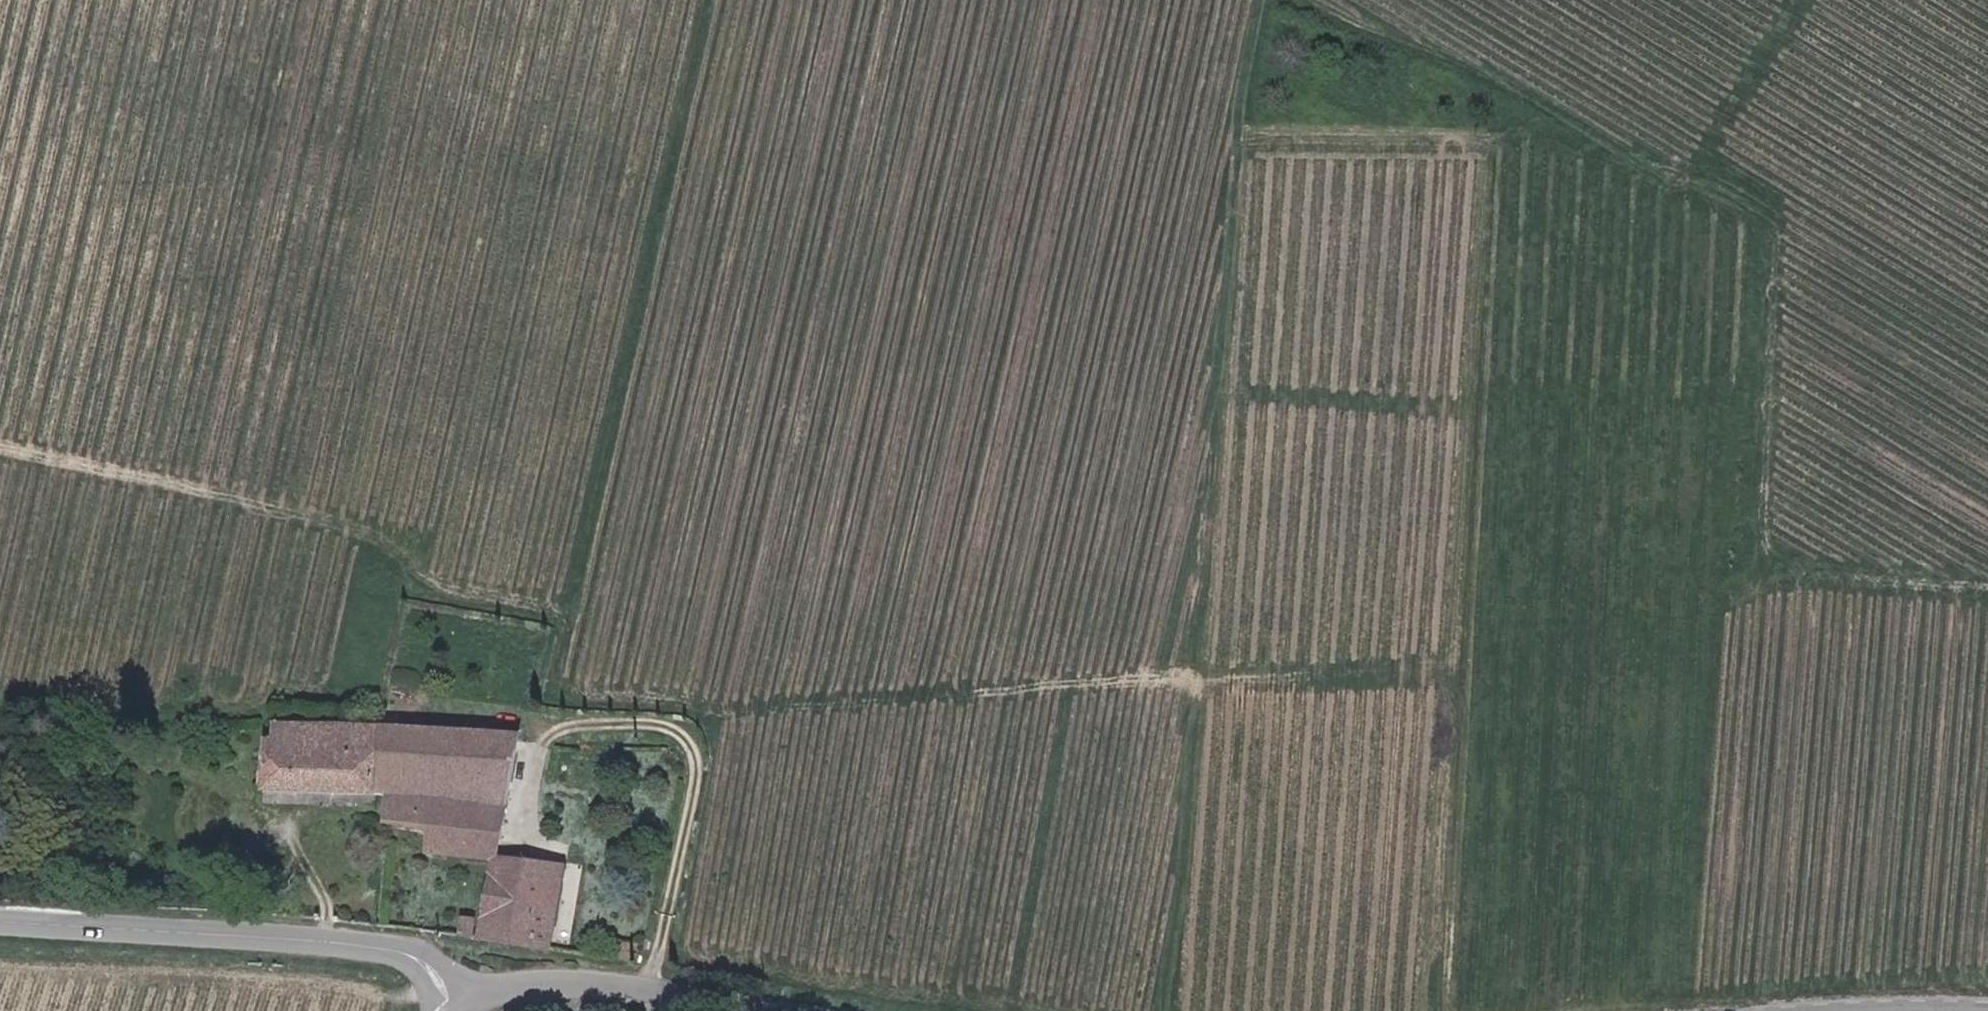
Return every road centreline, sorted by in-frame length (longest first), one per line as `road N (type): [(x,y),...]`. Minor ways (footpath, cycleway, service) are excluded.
road 1 (tertiary): [(0,920),(377,948),(439,962),(479,999)]
road 2 (tertiary): [(479,999),(520,984),(599,986),(758,1010)]
road 3 (tertiary): [(1806,1010),(1987,1008)]

